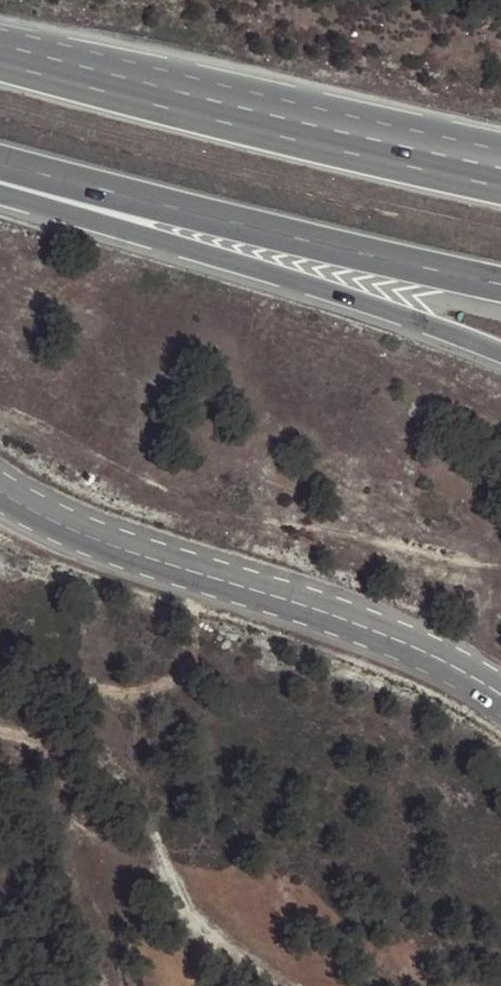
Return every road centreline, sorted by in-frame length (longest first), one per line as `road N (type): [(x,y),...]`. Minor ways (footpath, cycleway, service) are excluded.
road 1 (secondary): [(0,492),(79,534),(325,612),(451,663),(500,696)]
road 2 (motorway): [(0,195),(243,267),(500,356)]
road 3 (motorway): [(0,164),(500,285)]
road 4 (motorway): [(500,147),(0,40)]
road 5 (track): [(0,729),(105,777),(170,838),(185,894),(291,985)]
road 6 (motorway): [(500,187),(229,124)]
road 7 (motorway): [(500,172),(229,124)]
road 8 (motorway): [(229,124),(0,62)]

